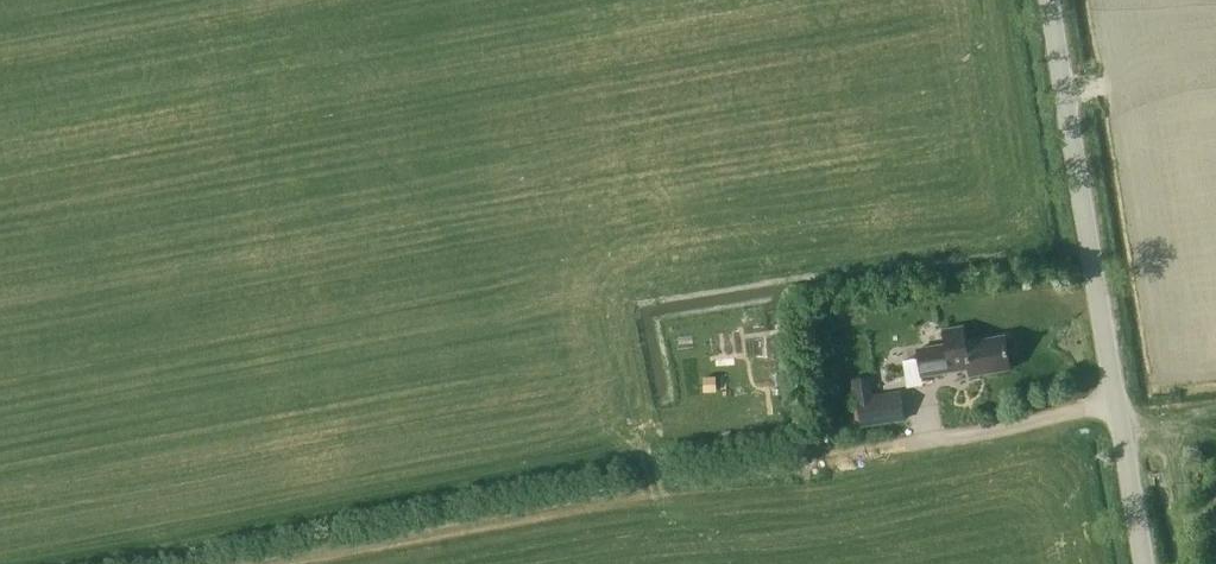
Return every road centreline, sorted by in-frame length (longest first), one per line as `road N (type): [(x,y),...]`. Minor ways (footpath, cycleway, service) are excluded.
road 1 (unclassified): [(1145,563),(1051,0)]

